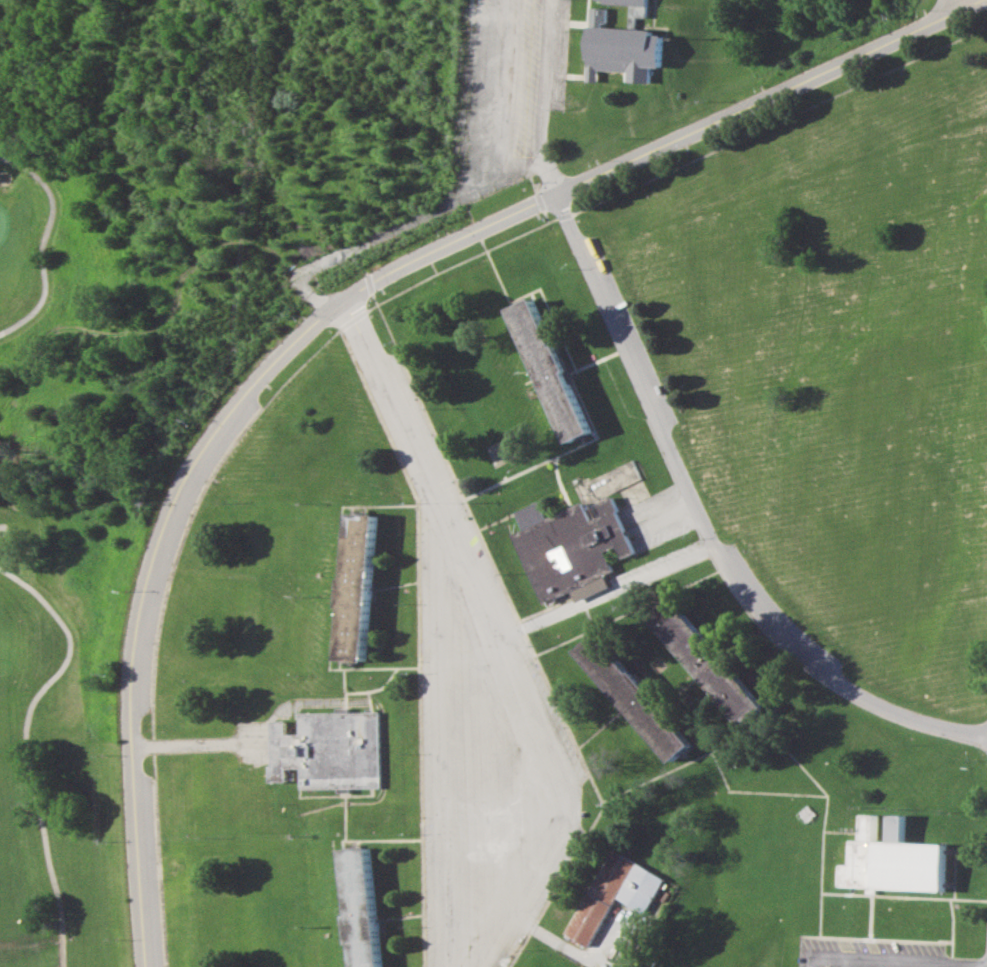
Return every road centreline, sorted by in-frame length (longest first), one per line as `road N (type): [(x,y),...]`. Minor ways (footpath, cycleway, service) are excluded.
road 1 (residential): [(981,0),(397,265),(341,297),(247,388),(175,498),(134,629),(128,748),(142,966)]
road 2 (residential): [(553,193),(712,550),(760,621),(859,697),(986,736)]
road 3 (residential): [(333,304),(350,320),(437,510),(444,966)]
road 4 (residential): [(712,550),(440,661)]

